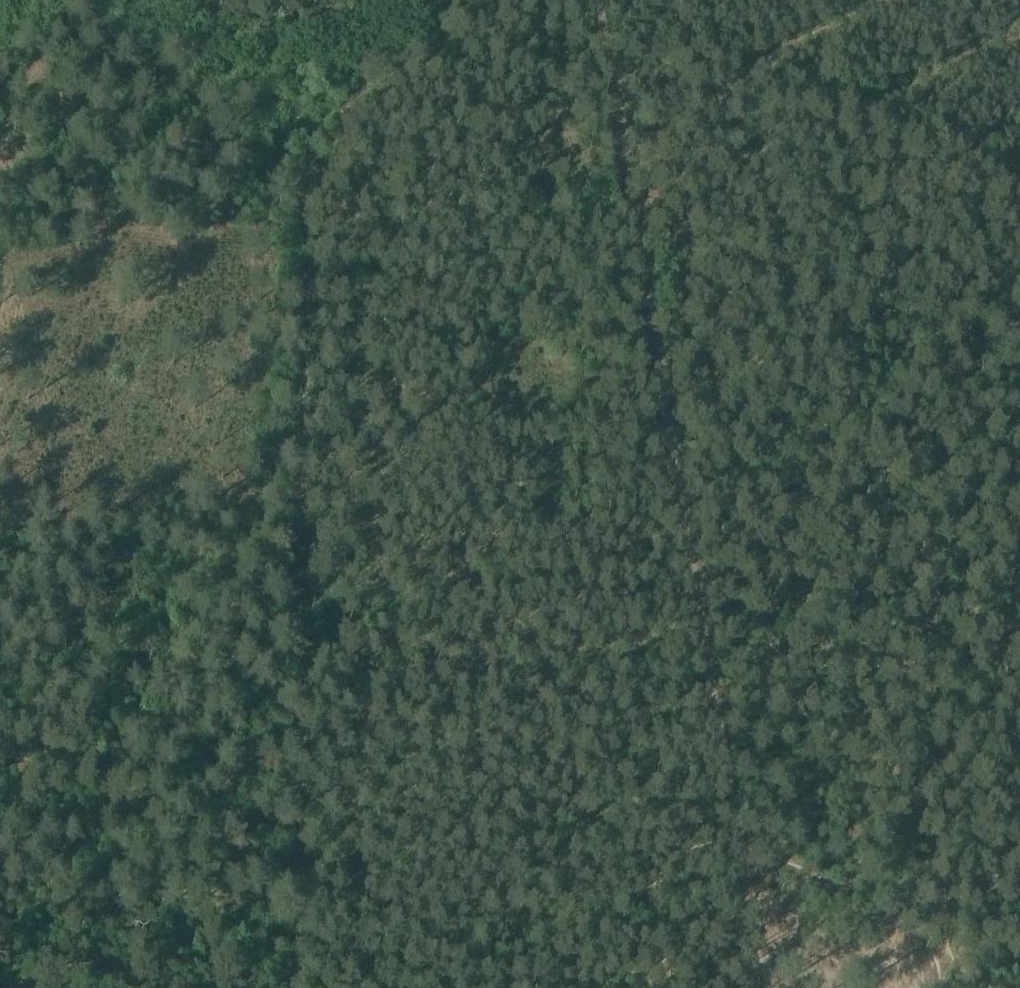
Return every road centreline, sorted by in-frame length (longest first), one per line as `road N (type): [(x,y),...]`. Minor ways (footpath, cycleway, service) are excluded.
road 1 (track): [(600,0),(766,987)]
road 2 (track): [(296,987),(305,118)]
road 3 (track): [(693,581),(754,587),(1019,675)]

